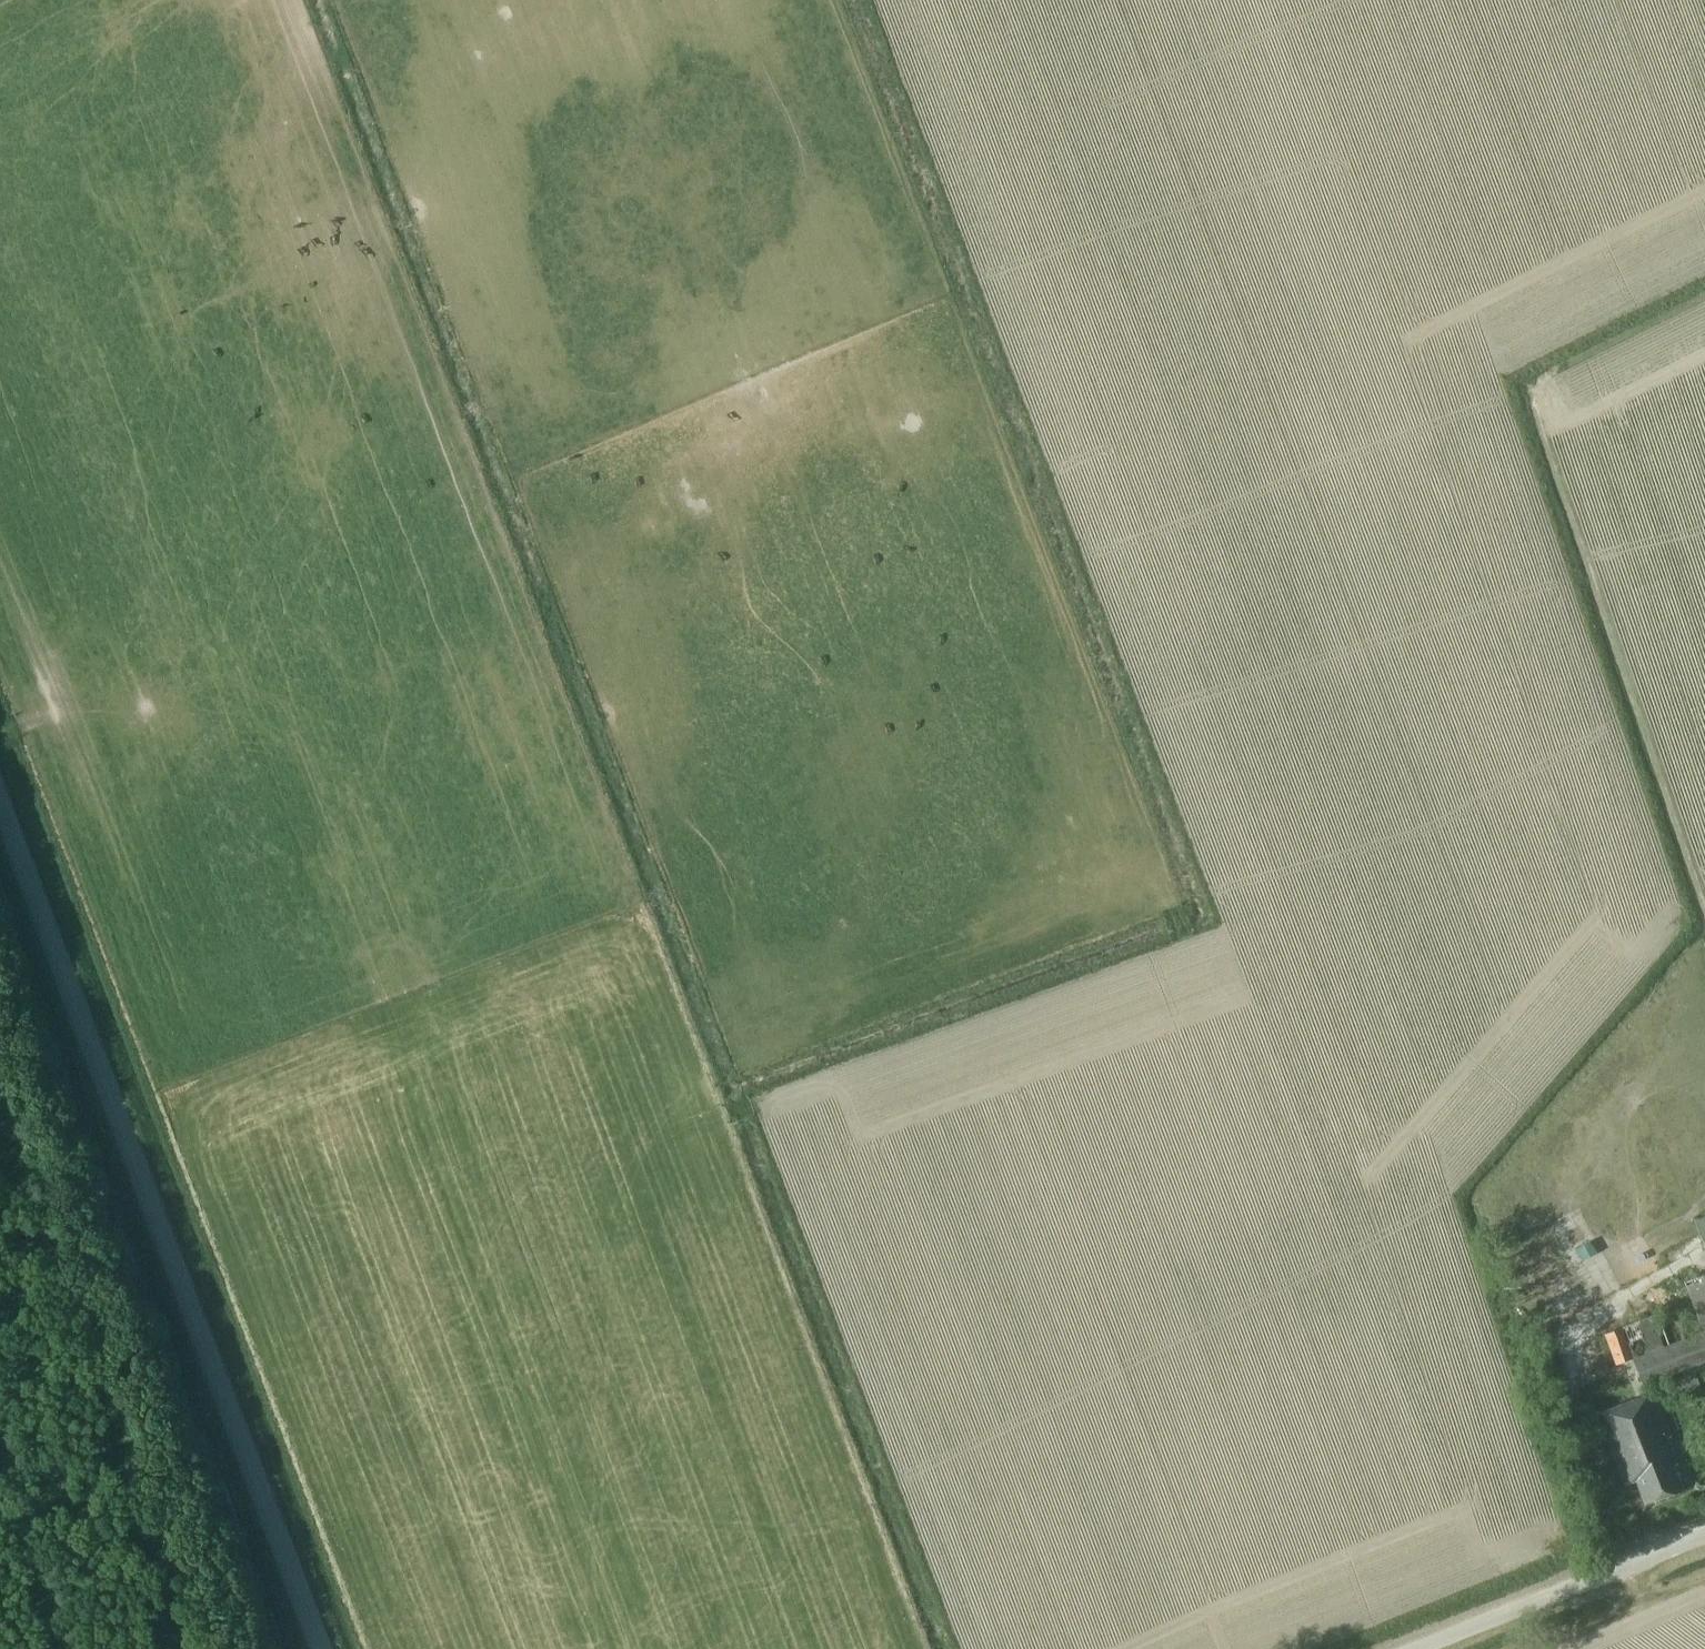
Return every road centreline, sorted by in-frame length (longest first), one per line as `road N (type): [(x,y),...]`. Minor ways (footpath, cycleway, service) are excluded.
road 1 (unclassified): [(0,821),(313,1648)]
road 2 (tertiary): [(1425,1648),(1704,1537)]

